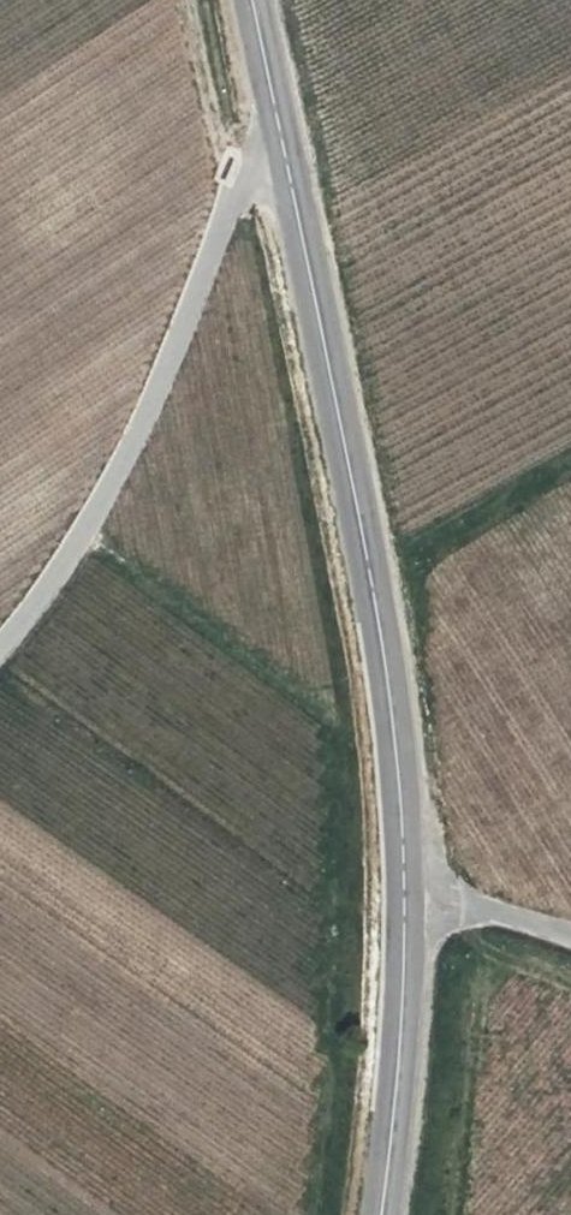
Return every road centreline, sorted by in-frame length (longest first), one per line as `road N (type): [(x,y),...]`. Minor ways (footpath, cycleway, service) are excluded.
road 1 (secondary): [(405,885),(389,691),(281,130)]
road 2 (unclassified): [(0,652),(93,521),(232,212),(281,130)]
road 3 (secondary): [(381,1214),(405,885)]
road 4 (track): [(232,212),(185,0)]
road 5 (unclassified): [(405,885),(570,935)]
road 6 (secondary): [(281,130),(254,0)]

